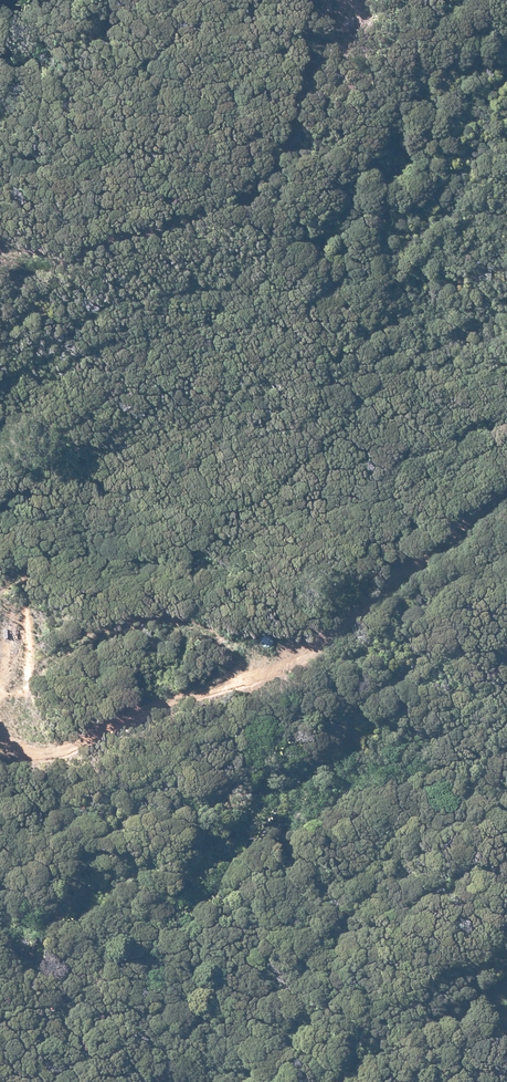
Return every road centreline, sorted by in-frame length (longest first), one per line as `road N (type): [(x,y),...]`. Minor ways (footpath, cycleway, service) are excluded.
road 1 (track): [(506,499),(427,553),(302,663),(175,699),(39,755),(0,724)]
road 2 (track): [(0,256),(52,264),(250,199),(298,136),(320,0)]
road 3 (track): [(492,1001),(356,1081)]

